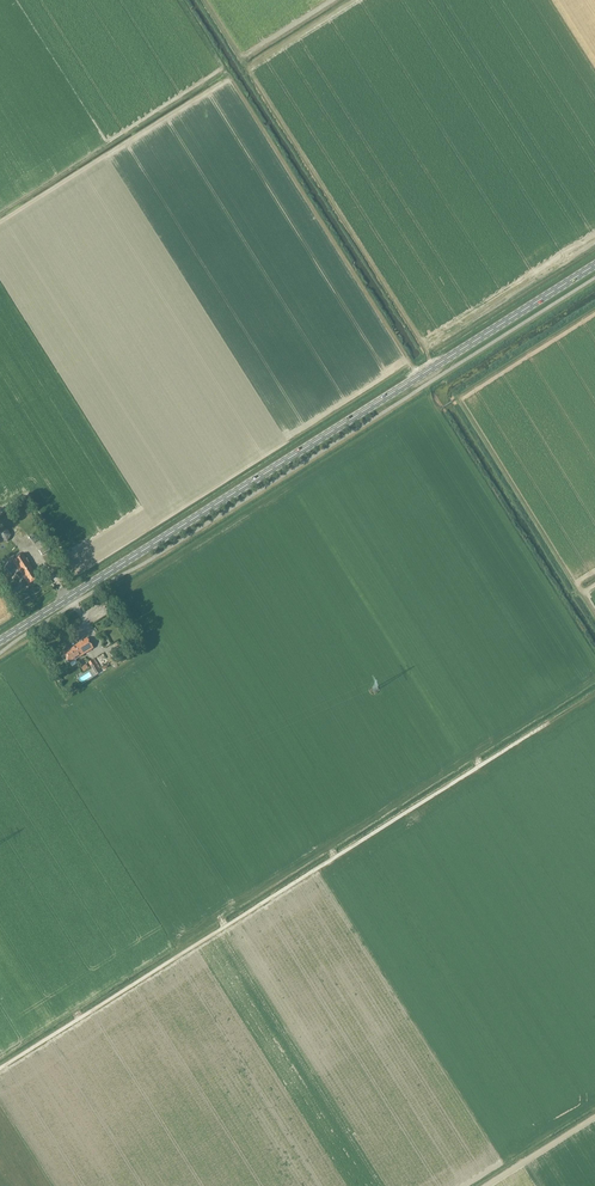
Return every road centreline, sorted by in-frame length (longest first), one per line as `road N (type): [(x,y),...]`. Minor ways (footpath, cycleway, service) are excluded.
road 1 (secondary): [(0,641),(594,265)]

